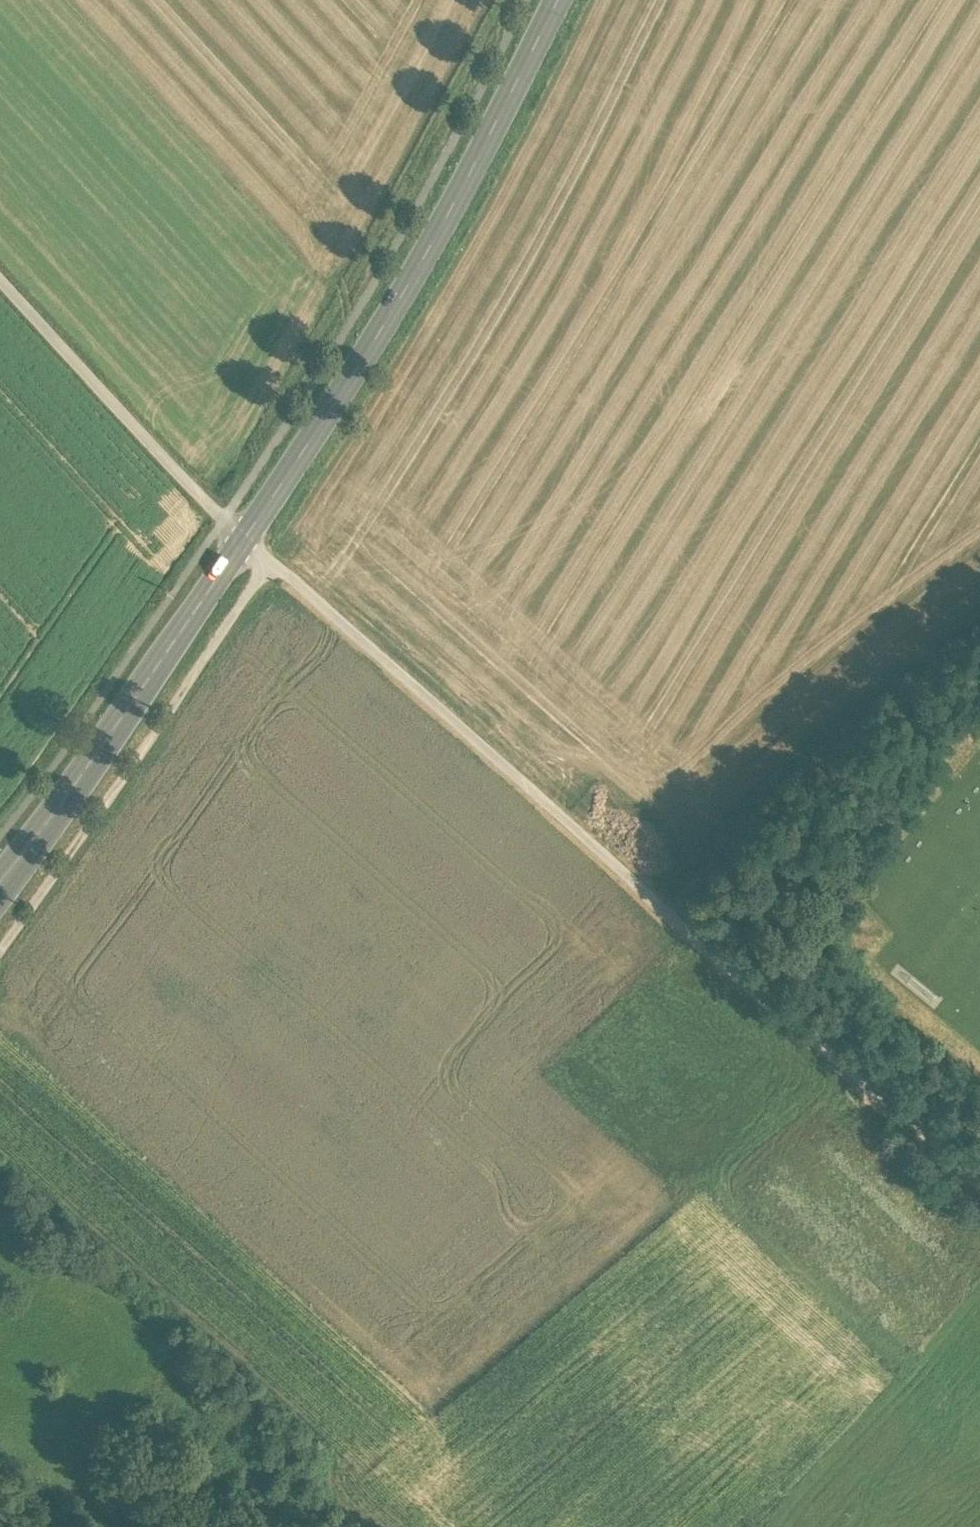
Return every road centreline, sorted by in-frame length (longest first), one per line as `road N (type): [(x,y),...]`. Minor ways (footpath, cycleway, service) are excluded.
road 1 (track): [(979,1164),(839,1031),(264,558),(0,275)]
road 2 (secondary): [(560,0),(379,341),(0,885)]
road 3 (track): [(264,558),(0,943)]

